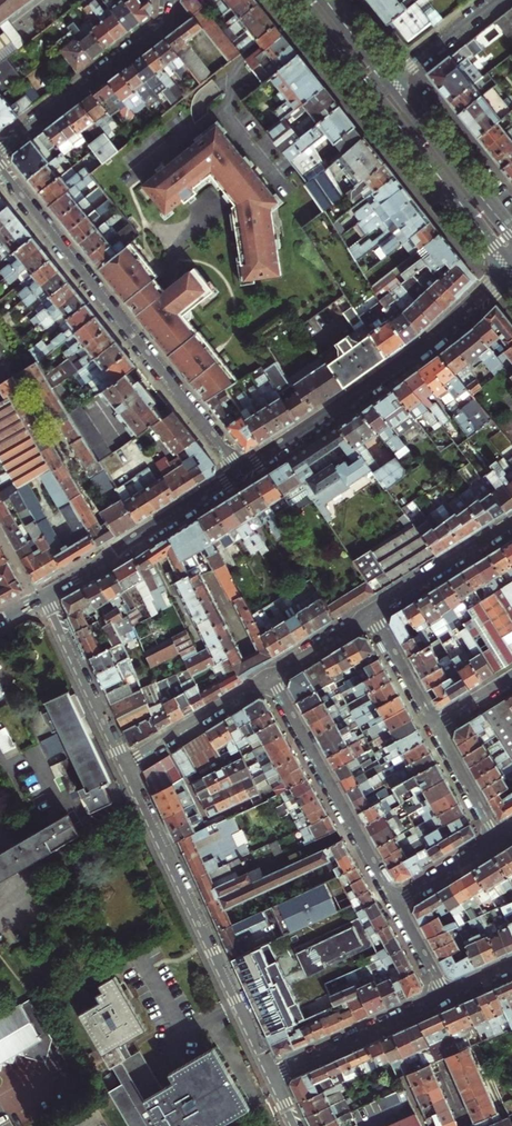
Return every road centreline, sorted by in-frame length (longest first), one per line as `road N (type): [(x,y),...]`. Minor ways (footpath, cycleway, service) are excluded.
road 1 (residential): [(242,472),(0,169)]
road 2 (residential): [(272,1075),(125,765)]
road 3 (residential): [(509,267),(401,364),(242,472)]
road 4 (residential): [(394,904),(270,677)]
road 5 (residential): [(242,472),(45,596)]
road 6 (residential): [(0,148),(164,27),(170,0)]
road 7 (secondary): [(377,94),(509,267)]
road 8 (residential): [(272,1075),(447,996)]
road 9 (secondary): [(511,232),(393,83)]
road 10 (residential): [(125,765),(45,596)]
road 11 (residential): [(270,677),(125,765)]
road 12 (residential): [(511,526),(373,613)]
road 13 (residential): [(393,83),(496,0)]
road 14 (residential): [(437,728),(373,613)]
road 15 (residential): [(498,838),(437,728)]
road 16 (residential): [(498,838),(394,904)]
road 17 (residential): [(373,613),(270,677)]

